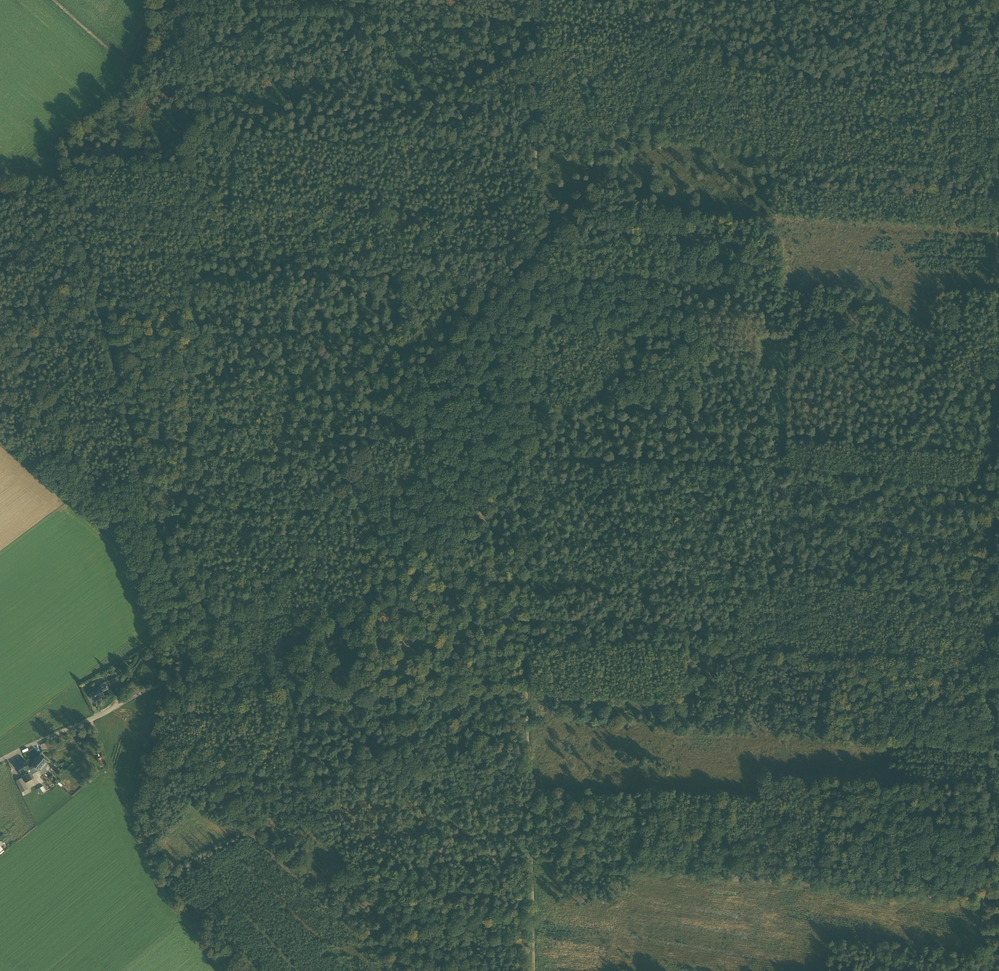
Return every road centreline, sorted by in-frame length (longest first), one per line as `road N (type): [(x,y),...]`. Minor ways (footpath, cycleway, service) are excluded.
road 1 (track): [(998,23),(981,970)]
road 2 (track): [(534,970),(526,697),(536,254)]
road 3 (track): [(188,664),(193,0)]
road 4 (track): [(536,254),(391,415),(282,578),(171,679)]
road 5 (track): [(176,609),(89,264),(59,180)]
road 6 (track): [(0,441),(122,545),(155,640),(113,708)]
road 7 (track): [(536,254),(618,167),(646,80),(701,0)]
road 8 (track): [(90,719),(154,876),(217,970)]
road 9 (track): [(536,254),(538,0)]
road 10 (track): [(757,467),(530,458)]
road 11 (track): [(0,355),(122,545)]
road 12 (track): [(538,24),(376,24)]
road 13 (residential): [(113,708),(0,761)]

